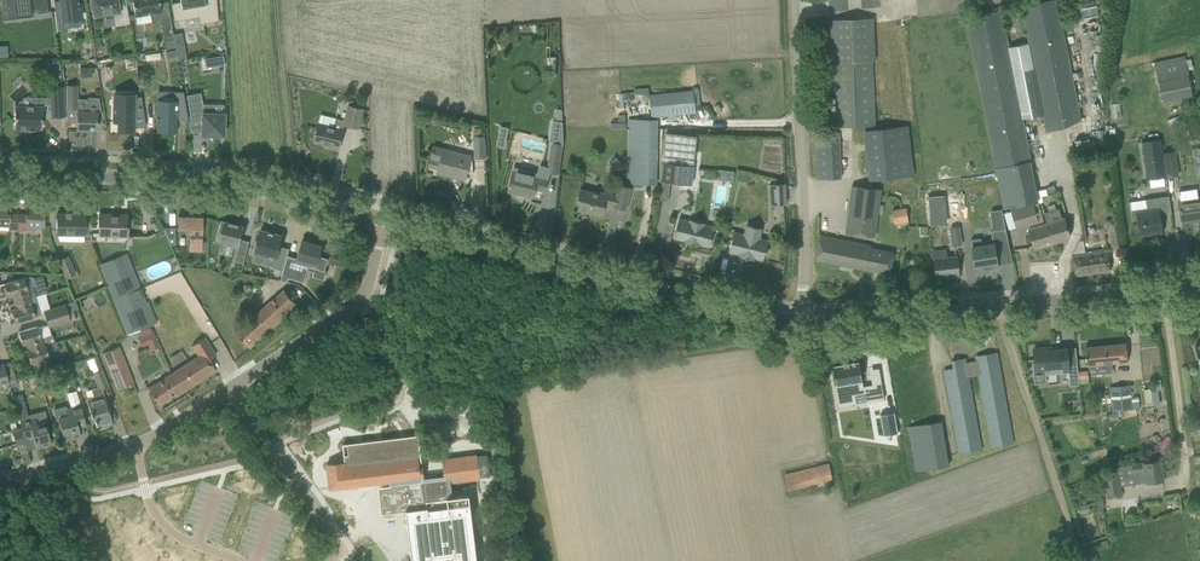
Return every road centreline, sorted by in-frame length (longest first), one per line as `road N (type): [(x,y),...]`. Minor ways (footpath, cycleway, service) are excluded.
road 1 (residential): [(0,485),(149,440),(358,306),(382,219)]
road 2 (tertiary): [(804,322),(382,219)]
road 3 (tertiary): [(1199,288),(804,322)]
road 4 (tertiary): [(382,219),(194,179),(0,174)]
road 5 (residential): [(804,322),(794,0)]
road 6 (track): [(492,391),(770,339),(781,320)]
road 7 (track): [(998,308),(1079,560)]

